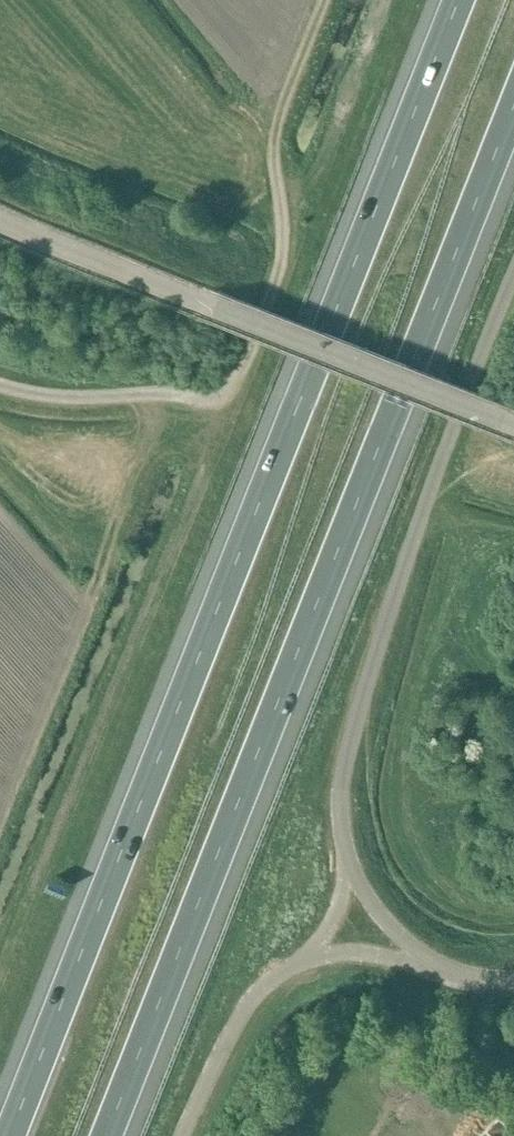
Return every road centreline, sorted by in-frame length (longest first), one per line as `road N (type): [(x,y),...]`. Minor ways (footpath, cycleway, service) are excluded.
road 1 (motorway): [(454,0),(8,1135)]
road 2 (motorway): [(112,1135),(513,117)]
road 3 (unclassified): [(352,869),(341,788),(355,723),(513,275)]
road 4 (unclassified): [(513,425),(0,221)]
road 5 (track): [(221,394),(244,370),(280,273),(275,154)]
road 6 (unclassified): [(181,1135),(244,1009),(260,989),(309,960)]
road 7 (unclassified): [(428,963),(378,913),(352,869)]
road 8 (unclassified): [(309,960),(366,954),(428,963)]

